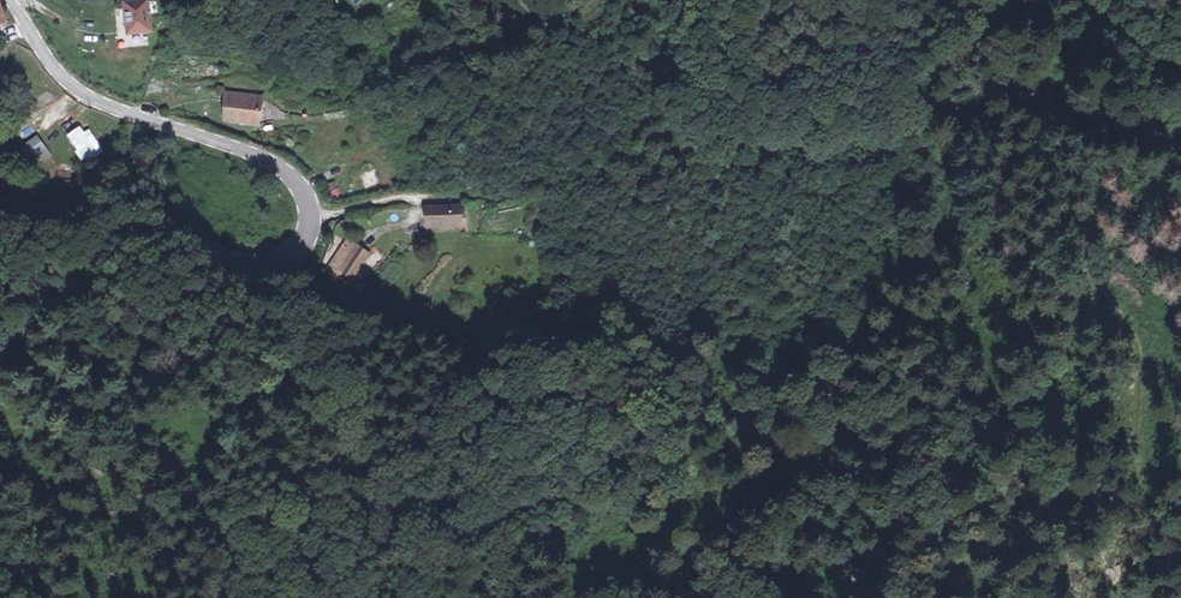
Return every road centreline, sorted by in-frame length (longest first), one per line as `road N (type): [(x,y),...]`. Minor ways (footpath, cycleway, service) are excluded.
road 1 (track): [(682,597),(676,559),(736,464),(866,325),(931,231),(945,183),(981,129),(1052,99),(1180,140)]
road 2 (unclassified): [(8,0),(61,75),(95,102),(273,163),(302,190),(309,221),(297,252),(256,266),(176,237),(133,242),(0,360)]
road 3 (track): [(1180,79),(1070,0)]

